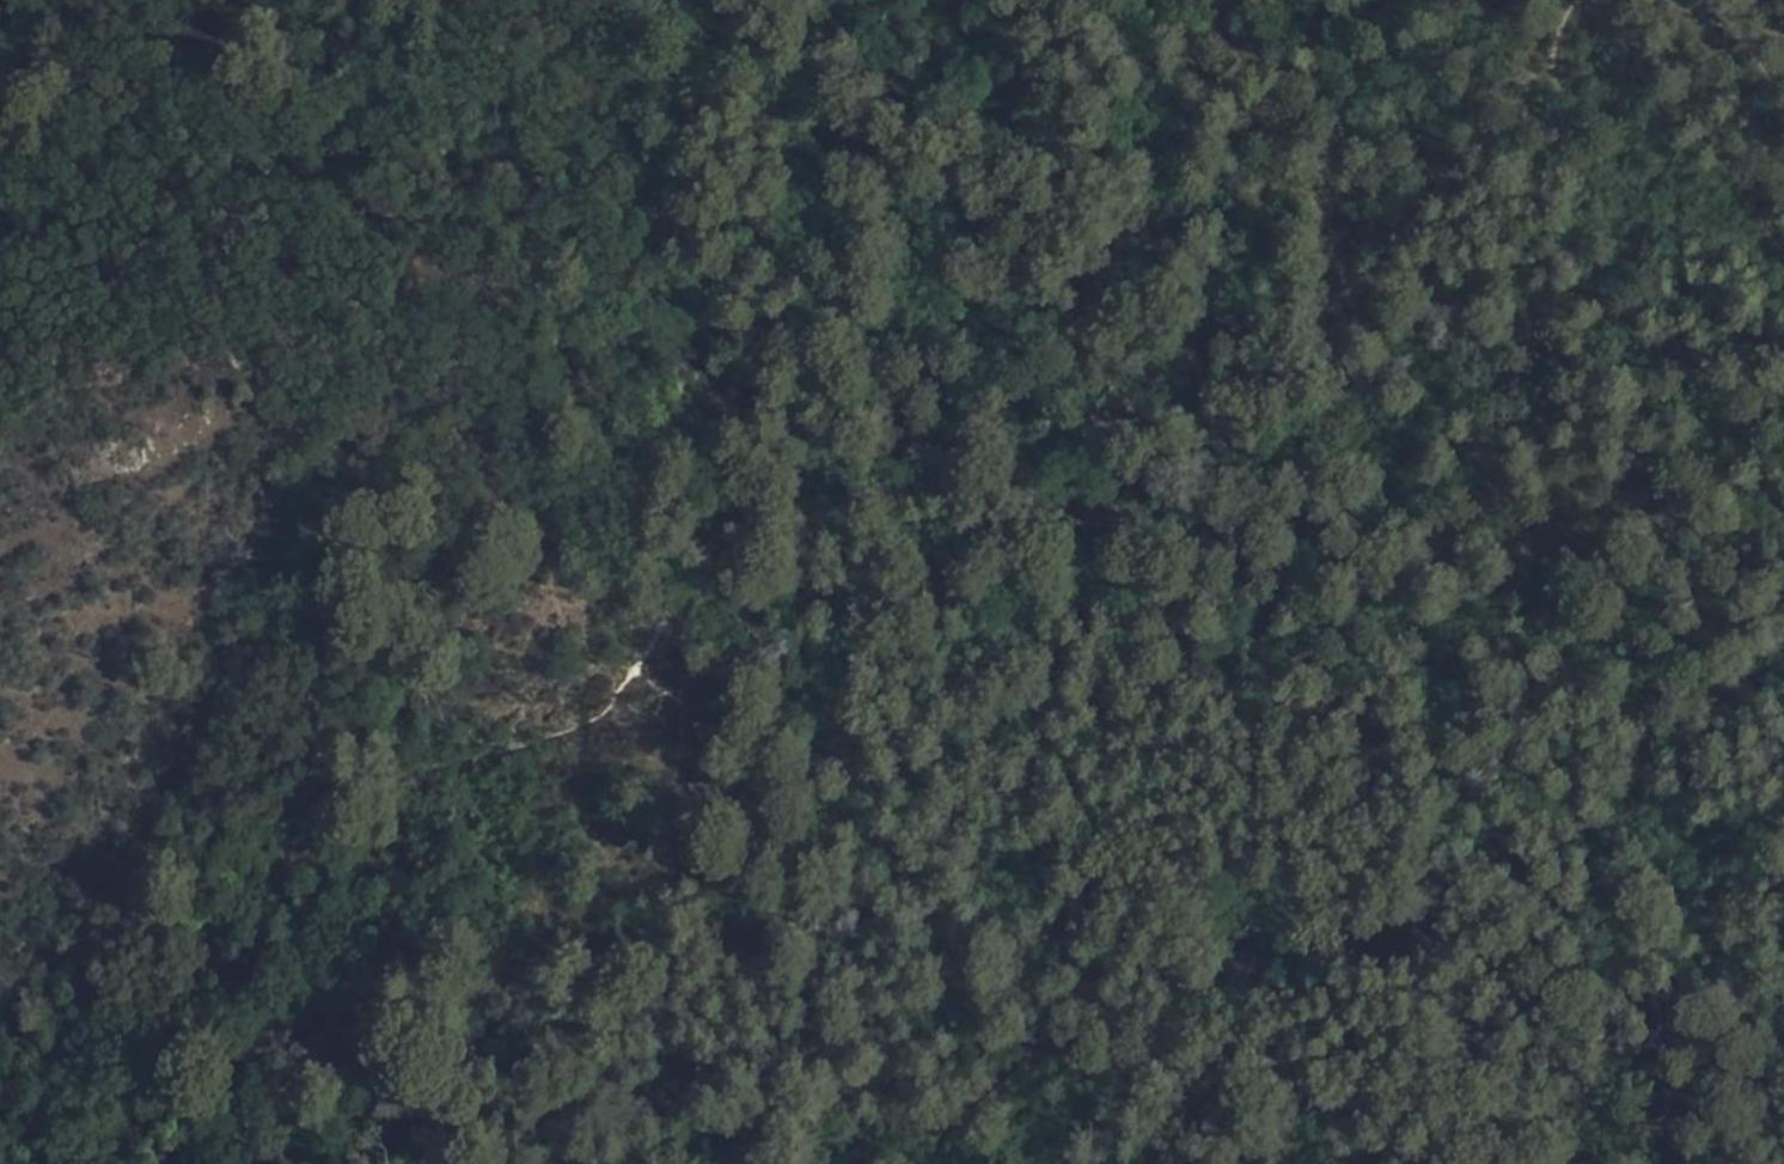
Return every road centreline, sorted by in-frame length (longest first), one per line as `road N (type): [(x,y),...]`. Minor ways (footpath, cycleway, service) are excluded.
road 1 (track): [(116,1062),(0,1157)]

